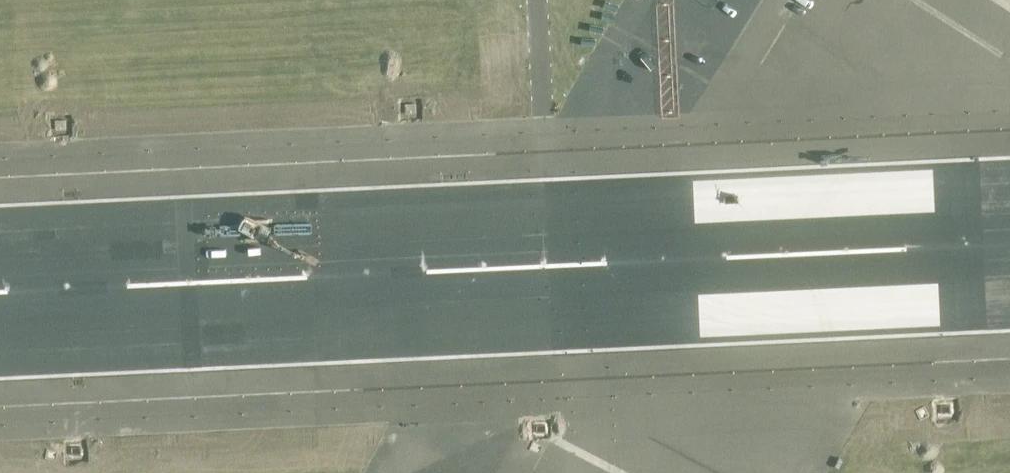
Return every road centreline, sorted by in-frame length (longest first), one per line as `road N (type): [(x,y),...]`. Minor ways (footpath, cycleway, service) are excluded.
road 1 (tertiary): [(977,0),(700,472)]
road 2 (motorway): [(653,472),(929,0)]
road 3 (motorway): [(585,472),(790,96),(852,0)]
road 4 (trunk): [(674,0),(414,472)]
road 5 (motorway): [(741,0),(483,472)]
road 6 (tertiary): [(818,472),(1009,142)]

